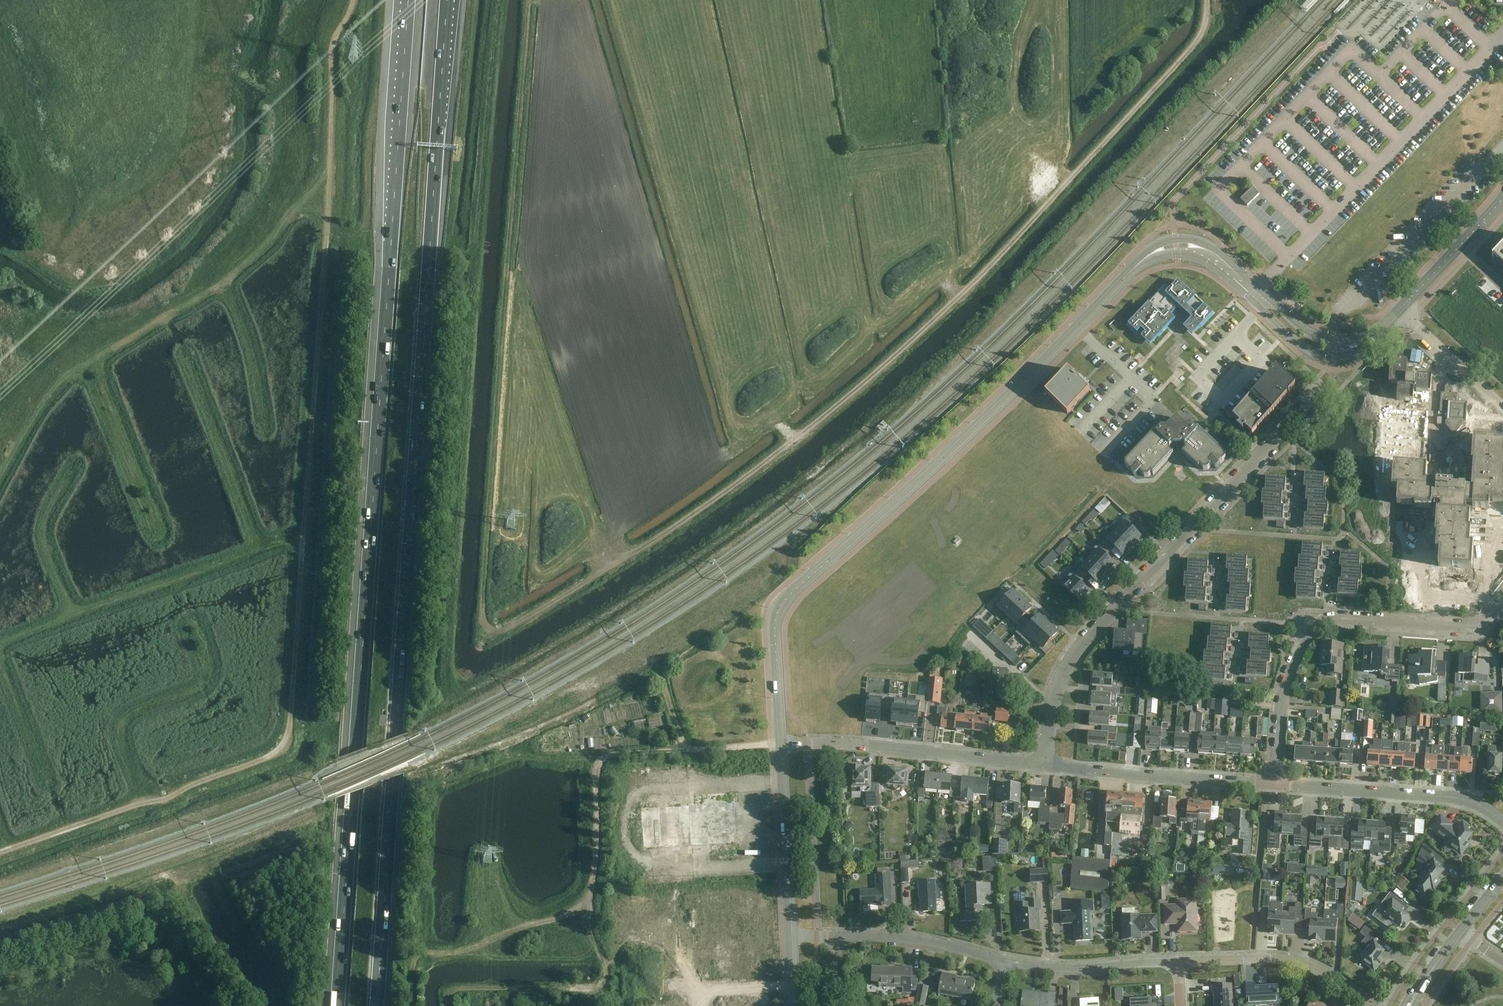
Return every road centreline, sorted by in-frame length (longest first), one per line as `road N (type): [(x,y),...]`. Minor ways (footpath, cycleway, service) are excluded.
road 1 (motorway): [(408,0),(337,1005)]
road 2 (motorway): [(377,1005),(447,0)]
road 3 (track): [(795,440),(614,567),(506,630),(487,628),(530,0)]
road 4 (track): [(329,182),(284,738),(265,759),(165,801),(0,852)]
road 5 (tertiary): [(781,746),(780,603),(945,457),(1145,259)]
road 6 (track): [(354,0),(332,50),(329,182),(224,285),(62,381),(0,479)]
road 7 (track): [(1206,0),(1205,26),(1192,47),(963,295),(795,440)]
road 8 (track): [(660,680),(684,749),(599,764),(595,871),(576,913),(410,967)]
road 9 (residential): [(1043,764),(1052,705),(1074,657),(1319,392)]
road 10 (residential): [(1271,784),(1291,656),(1313,627),(1329,619),(1478,629),(1502,600)]
road 11 (track): [(303,546),(0,644)]
road 12 (tertiary): [(1145,259),(1180,253),(1206,262),(1321,355),(1359,351),(1386,324)]
road 13 (tertiary): [(1386,324),(1348,341),(1316,337),(1193,239),(1157,244),(1145,259)]
road 14 (unclassified): [(1043,764),(866,745),(781,746)]
road 15 (unclassified): [(1502,822),(1470,801),(1271,784)]
road 16 (unclassified): [(1267,783),(1043,764)]
road 17 (residential): [(1373,1005),(1314,968),(1270,957),(1179,962)]
road 18 (tertiary): [(790,934),(781,746)]
road 19 (residential): [(1179,962),(1066,969),(1003,961)]
road 20 (residential): [(1003,961),(838,934)]
road 21 (tertiary): [(1399,310),(1502,198)]
road 22 (residential): [(1502,407),(1399,310)]
road 23 (track): [(601,958),(460,958)]

